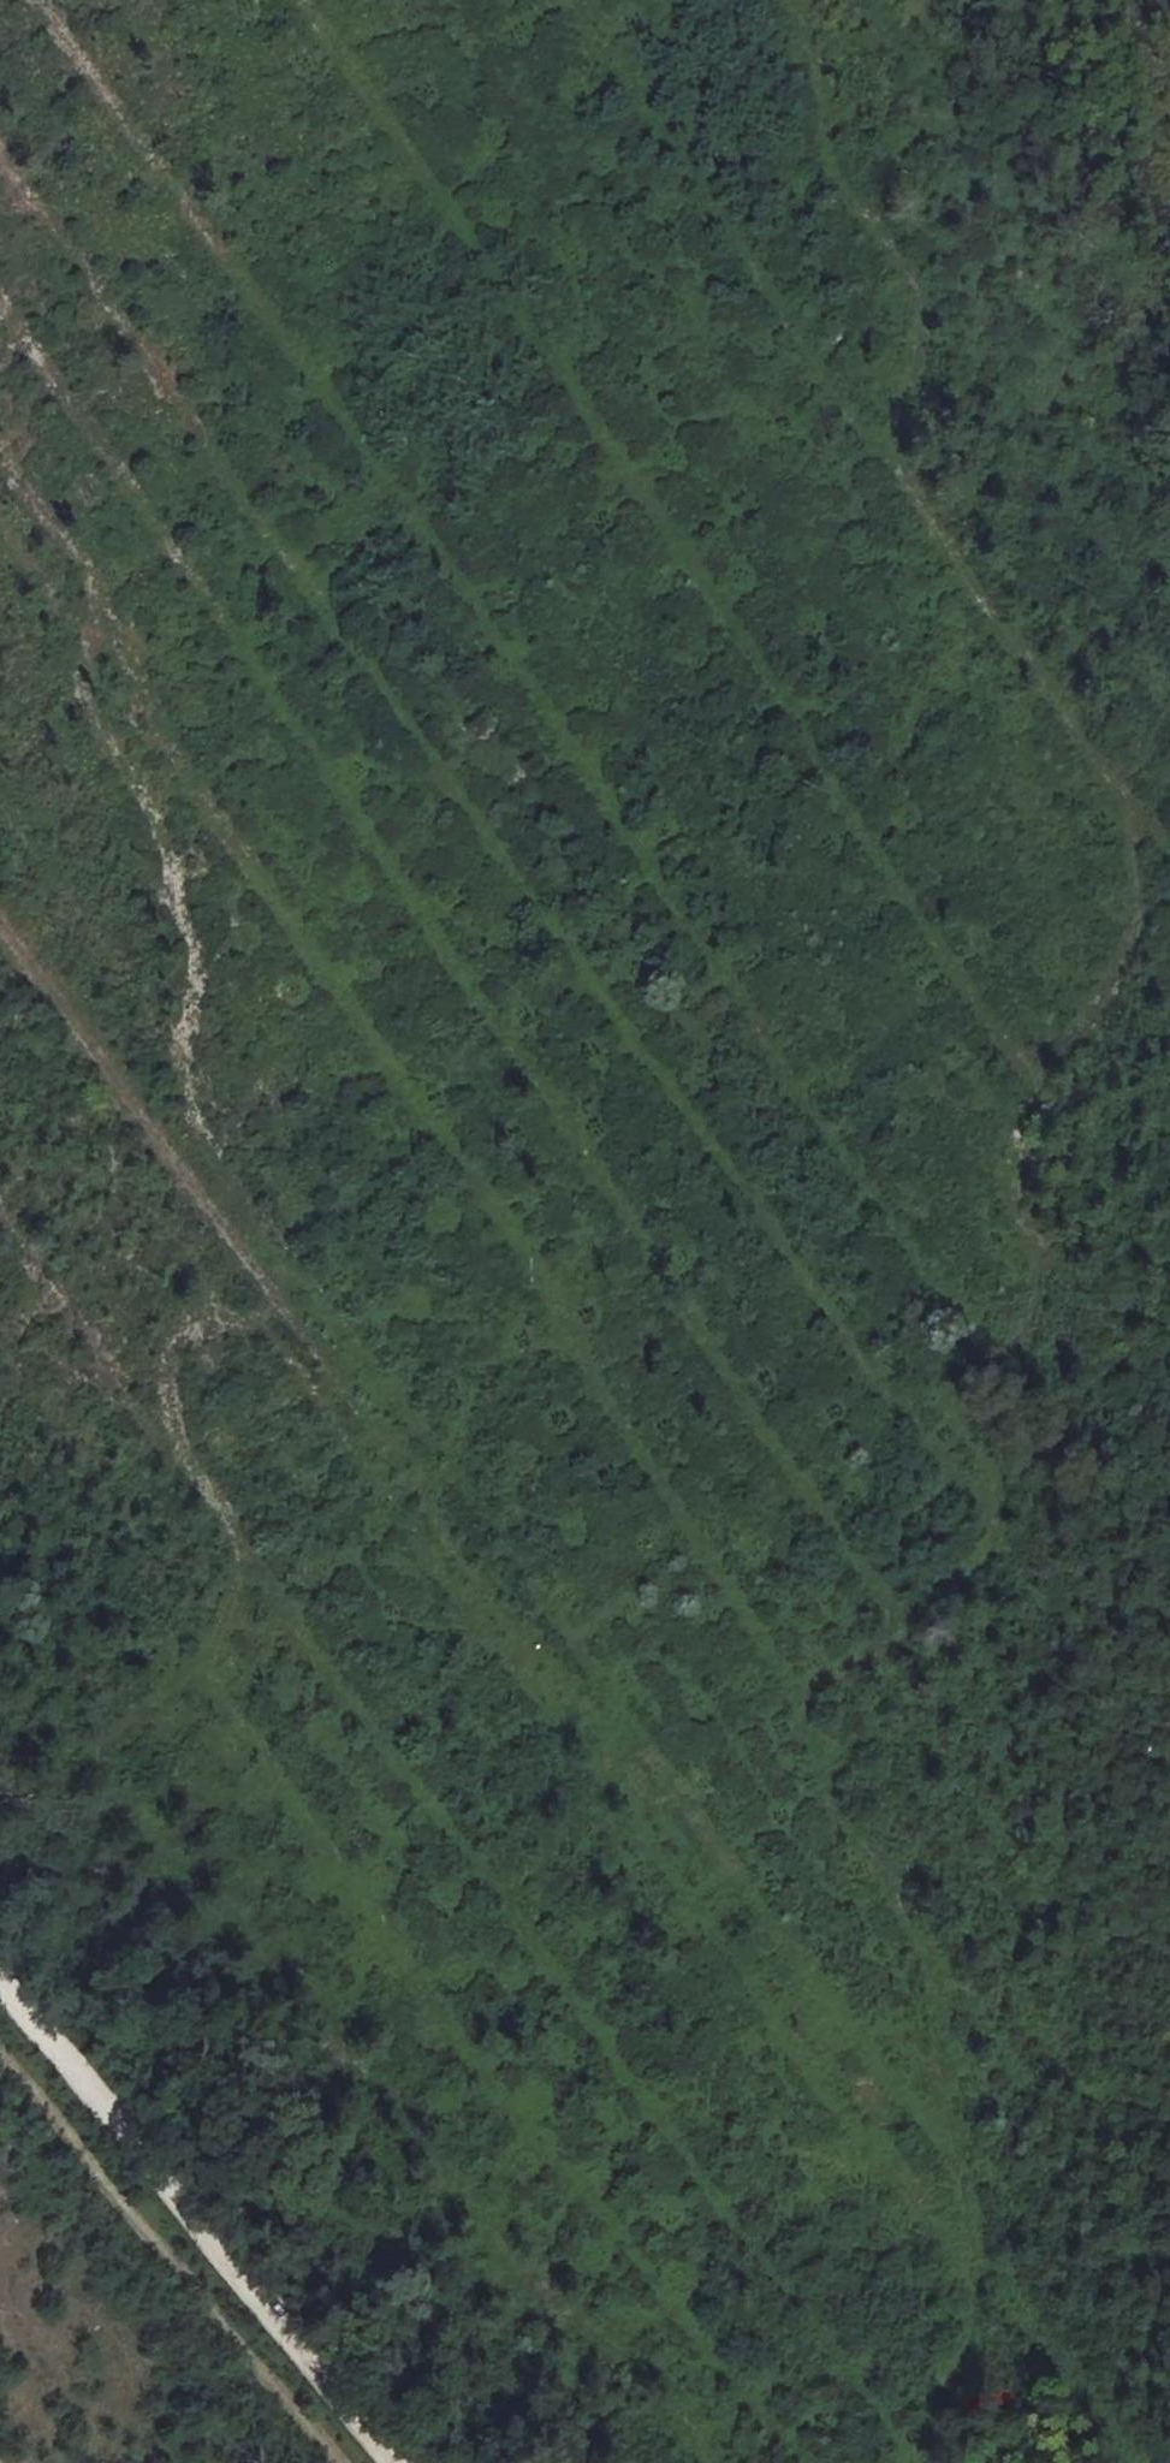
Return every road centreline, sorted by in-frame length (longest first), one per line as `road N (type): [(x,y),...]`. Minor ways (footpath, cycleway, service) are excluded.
road 1 (track): [(498,1603),(0,909)]
road 2 (track): [(0,1984),(397,2462)]

